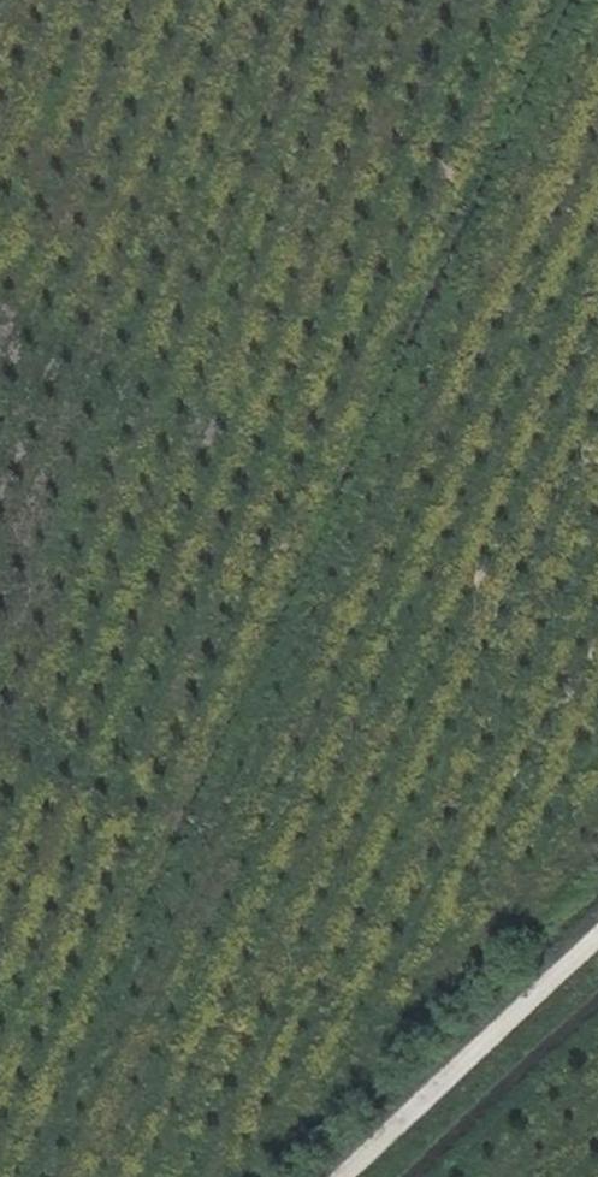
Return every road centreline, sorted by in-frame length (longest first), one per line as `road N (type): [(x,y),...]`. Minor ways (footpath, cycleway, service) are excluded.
road 1 (unclassified): [(597,934),(343,1176)]

